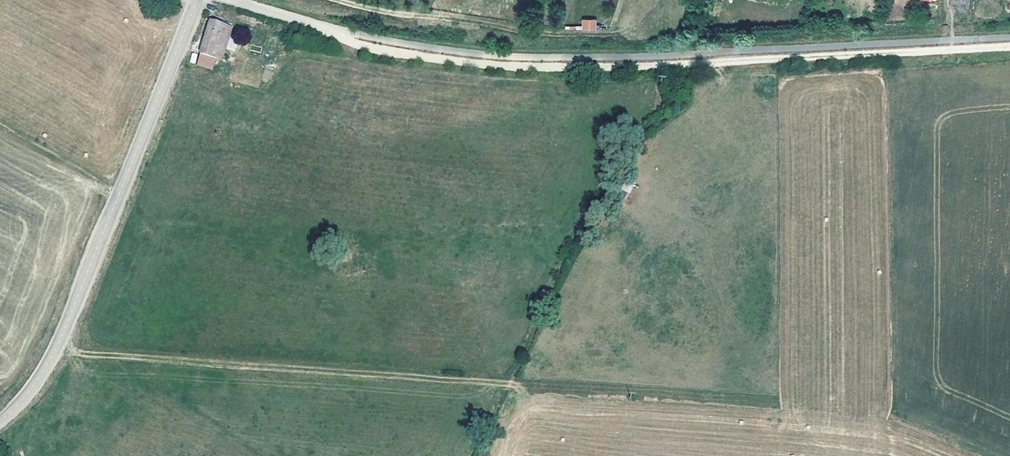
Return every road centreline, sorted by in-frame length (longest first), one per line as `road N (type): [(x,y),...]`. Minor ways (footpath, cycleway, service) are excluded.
road 1 (track): [(54,351),(819,409)]
road 2 (tertiary): [(197,0),(54,351),(0,421)]
road 3 (track): [(325,0),(482,31)]

